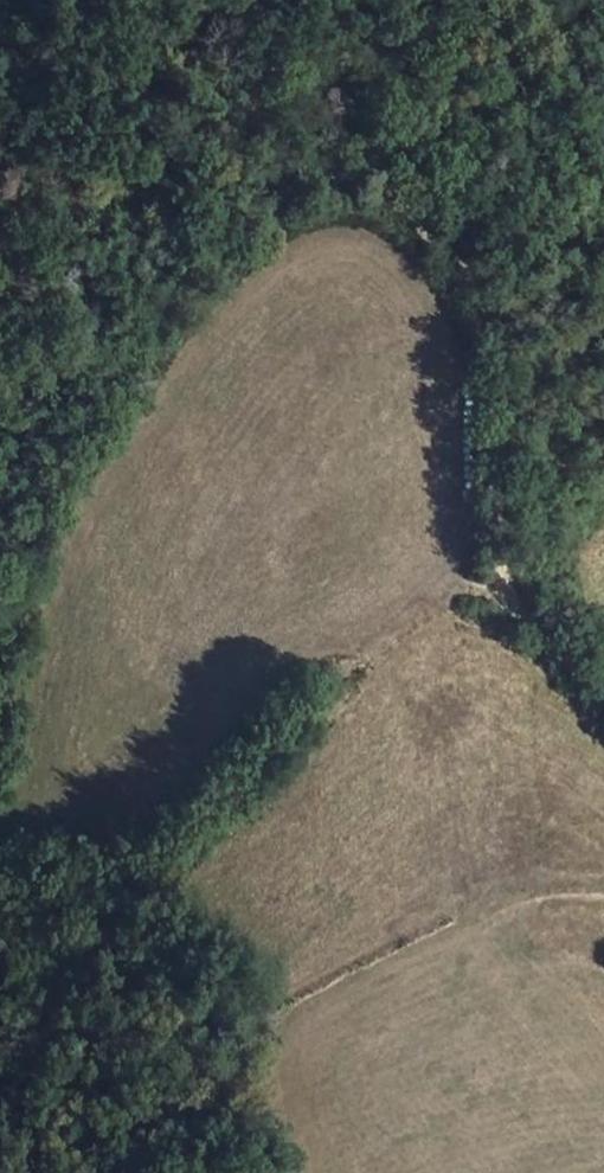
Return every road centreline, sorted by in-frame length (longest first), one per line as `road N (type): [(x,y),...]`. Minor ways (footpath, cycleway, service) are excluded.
road 1 (track): [(603,686),(550,644),(511,597),(498,533),(494,338),(482,300),(413,219),(379,194),(340,181),(258,214),(213,252),(69,433),(0,636)]

